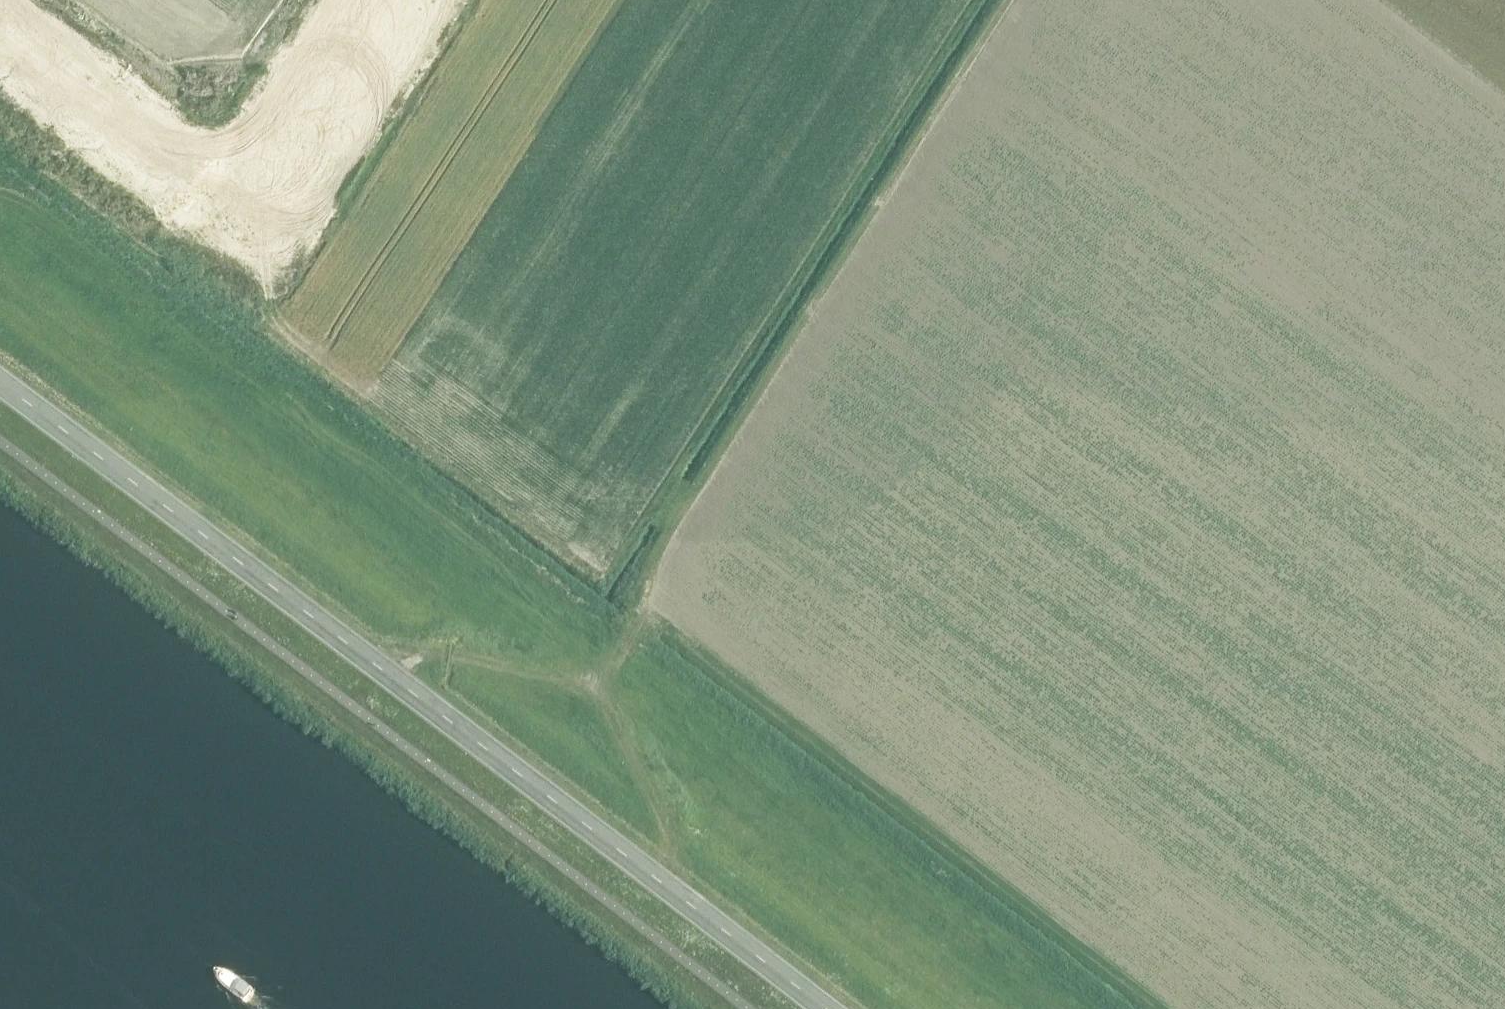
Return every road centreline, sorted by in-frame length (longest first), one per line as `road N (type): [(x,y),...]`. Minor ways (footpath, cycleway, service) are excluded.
road 1 (tertiary): [(822,1008),(0,384)]
road 2 (unclassified): [(0,46),(258,226),(403,0)]

